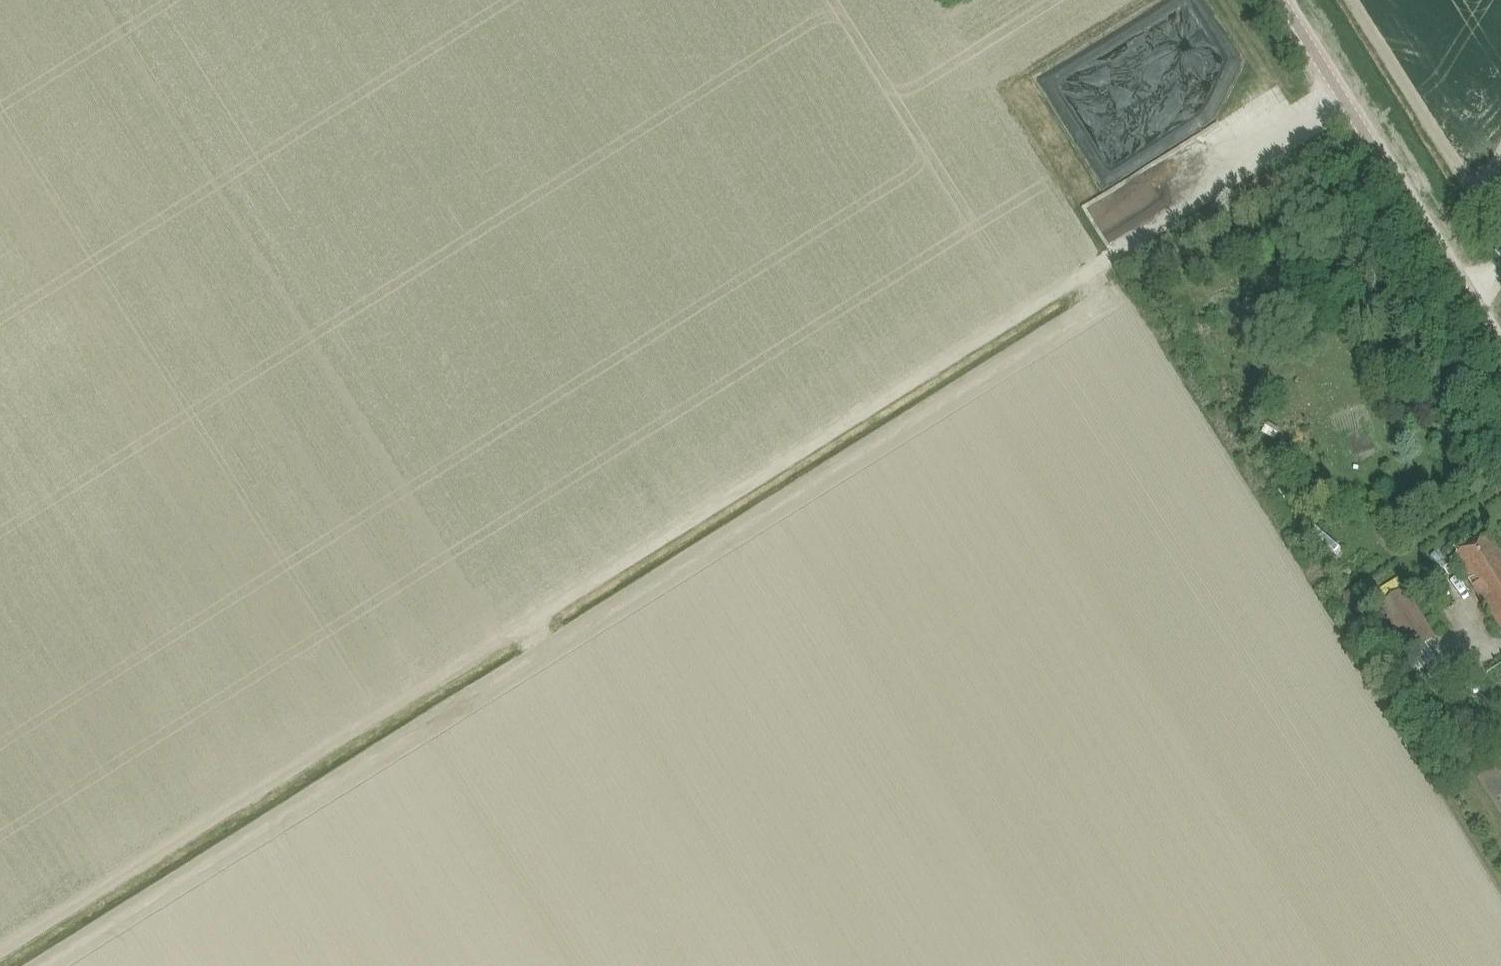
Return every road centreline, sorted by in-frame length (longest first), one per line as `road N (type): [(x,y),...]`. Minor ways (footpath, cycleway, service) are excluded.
road 1 (unclassified): [(1500,353),(1279,0)]

